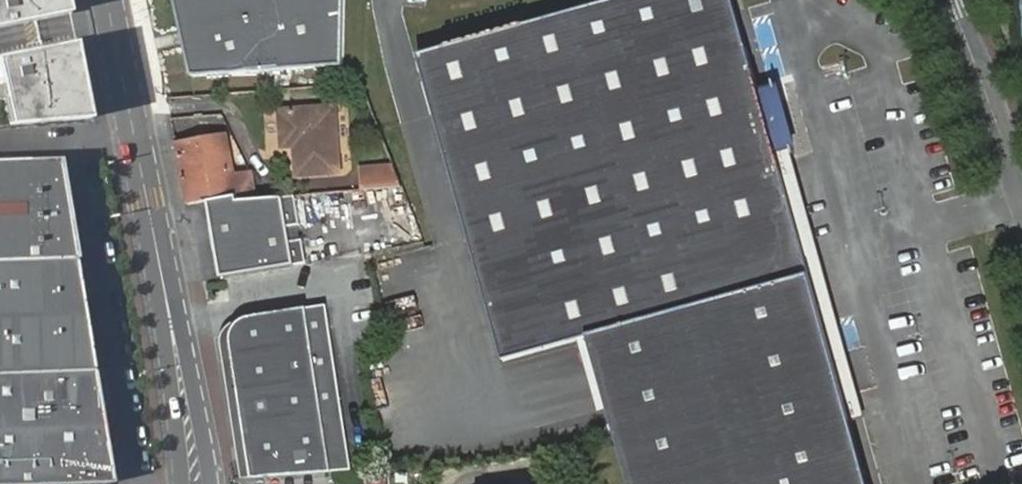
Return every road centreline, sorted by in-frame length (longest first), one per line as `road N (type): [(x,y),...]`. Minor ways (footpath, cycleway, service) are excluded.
road 1 (tertiary): [(197,483),(109,0)]
road 2 (unclassified): [(952,0),(1021,185)]

